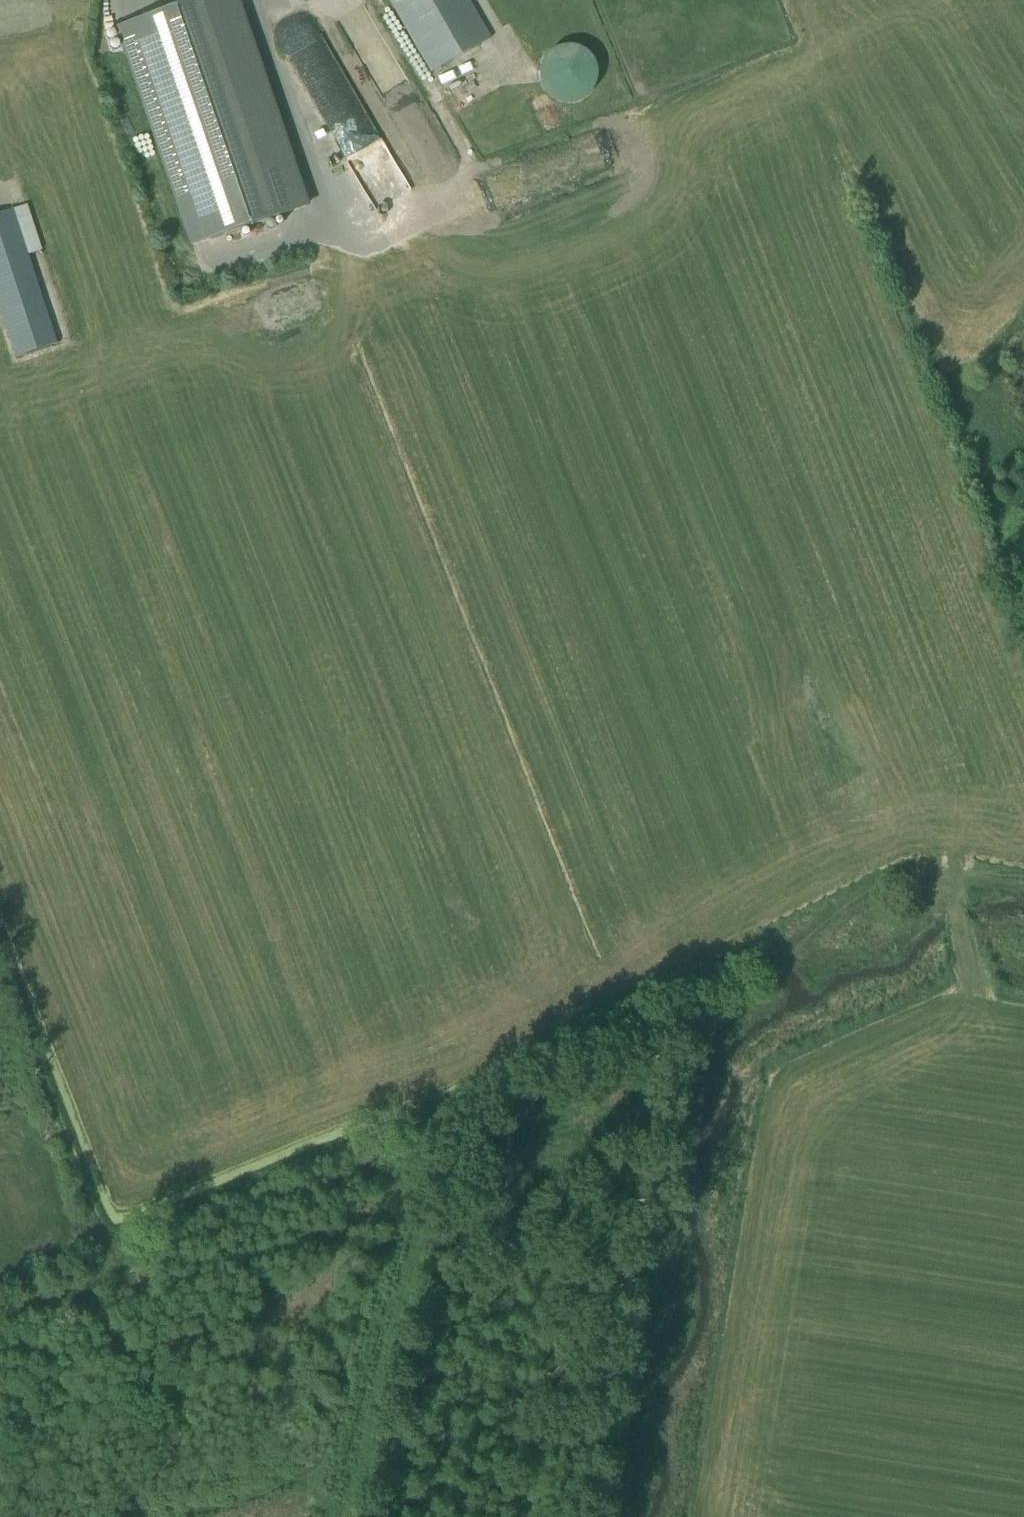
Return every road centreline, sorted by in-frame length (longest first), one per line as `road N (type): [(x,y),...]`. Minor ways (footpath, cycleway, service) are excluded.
road 1 (track): [(956,869),(869,886),(788,953),(557,1061),(402,1169),(351,1319),(321,1468)]

